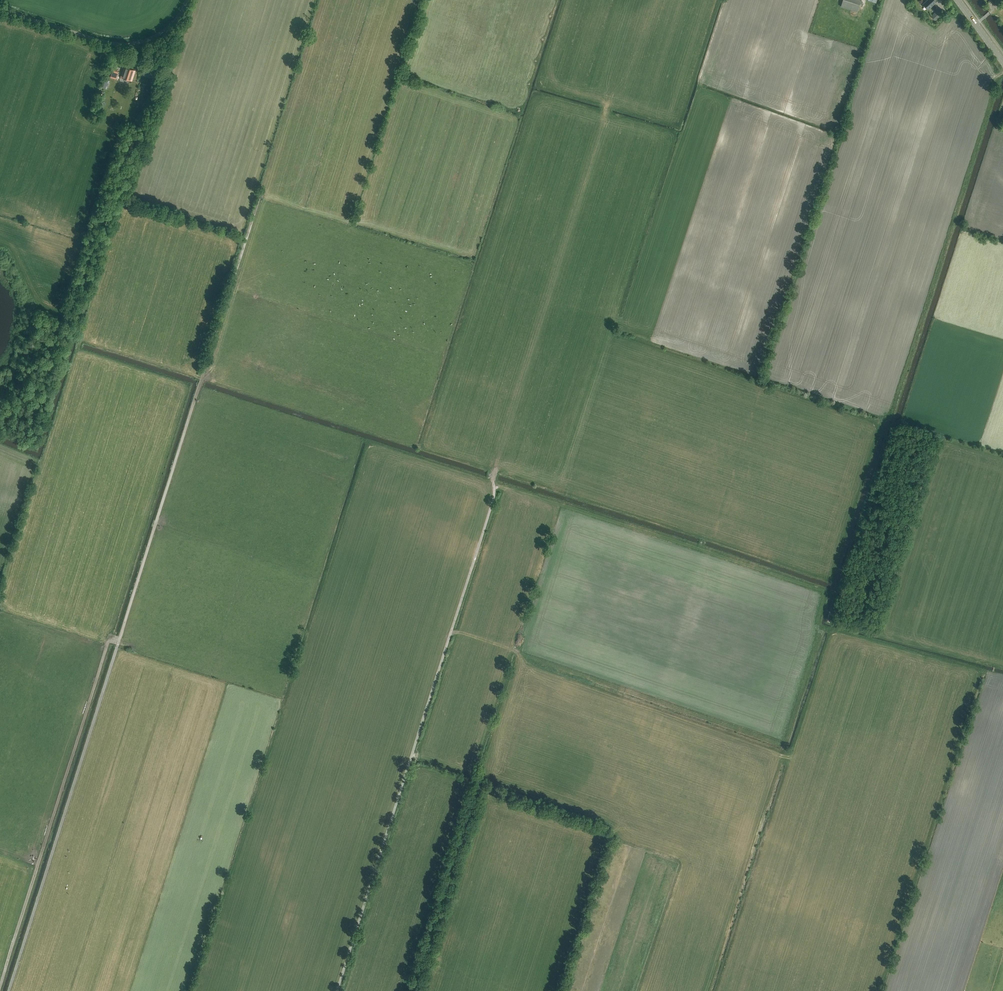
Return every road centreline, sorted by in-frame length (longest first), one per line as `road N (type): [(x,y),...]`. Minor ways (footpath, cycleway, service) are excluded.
road 1 (unclassified): [(187,0),(164,30),(128,43),(0,9)]

